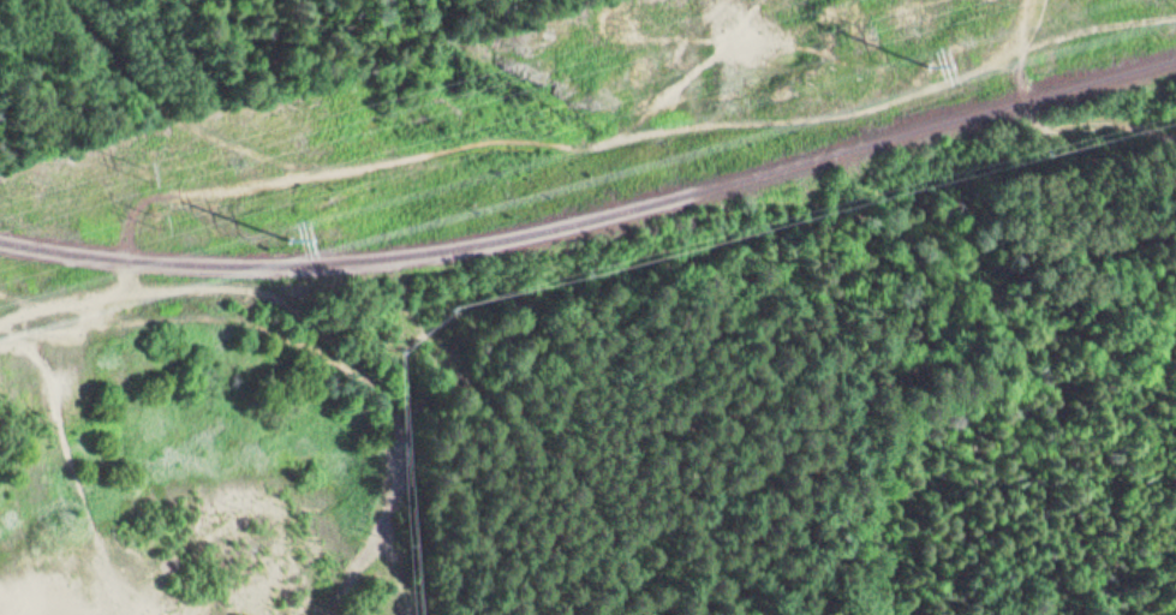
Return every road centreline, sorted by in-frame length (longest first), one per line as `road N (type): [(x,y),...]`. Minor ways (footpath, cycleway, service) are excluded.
road 1 (track): [(0,340),(61,324),(189,312),(261,321),(354,365),(378,386),(398,436),(383,509),(341,614)]
road 2 (track): [(468,614),(614,467),(652,442),(896,377),(973,344)]

